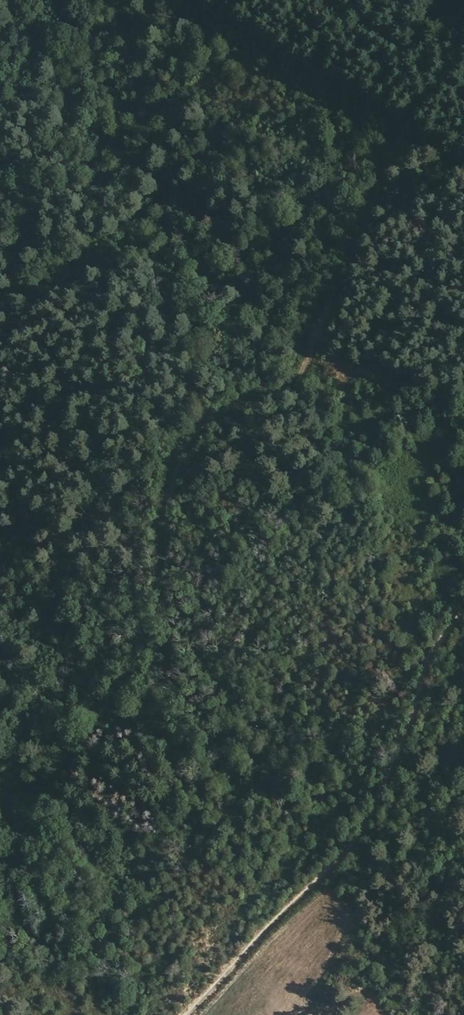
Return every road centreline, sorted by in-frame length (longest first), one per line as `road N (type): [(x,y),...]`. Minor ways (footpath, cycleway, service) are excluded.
road 1 (track): [(185,1014),(371,814),(433,656),(463,609)]

